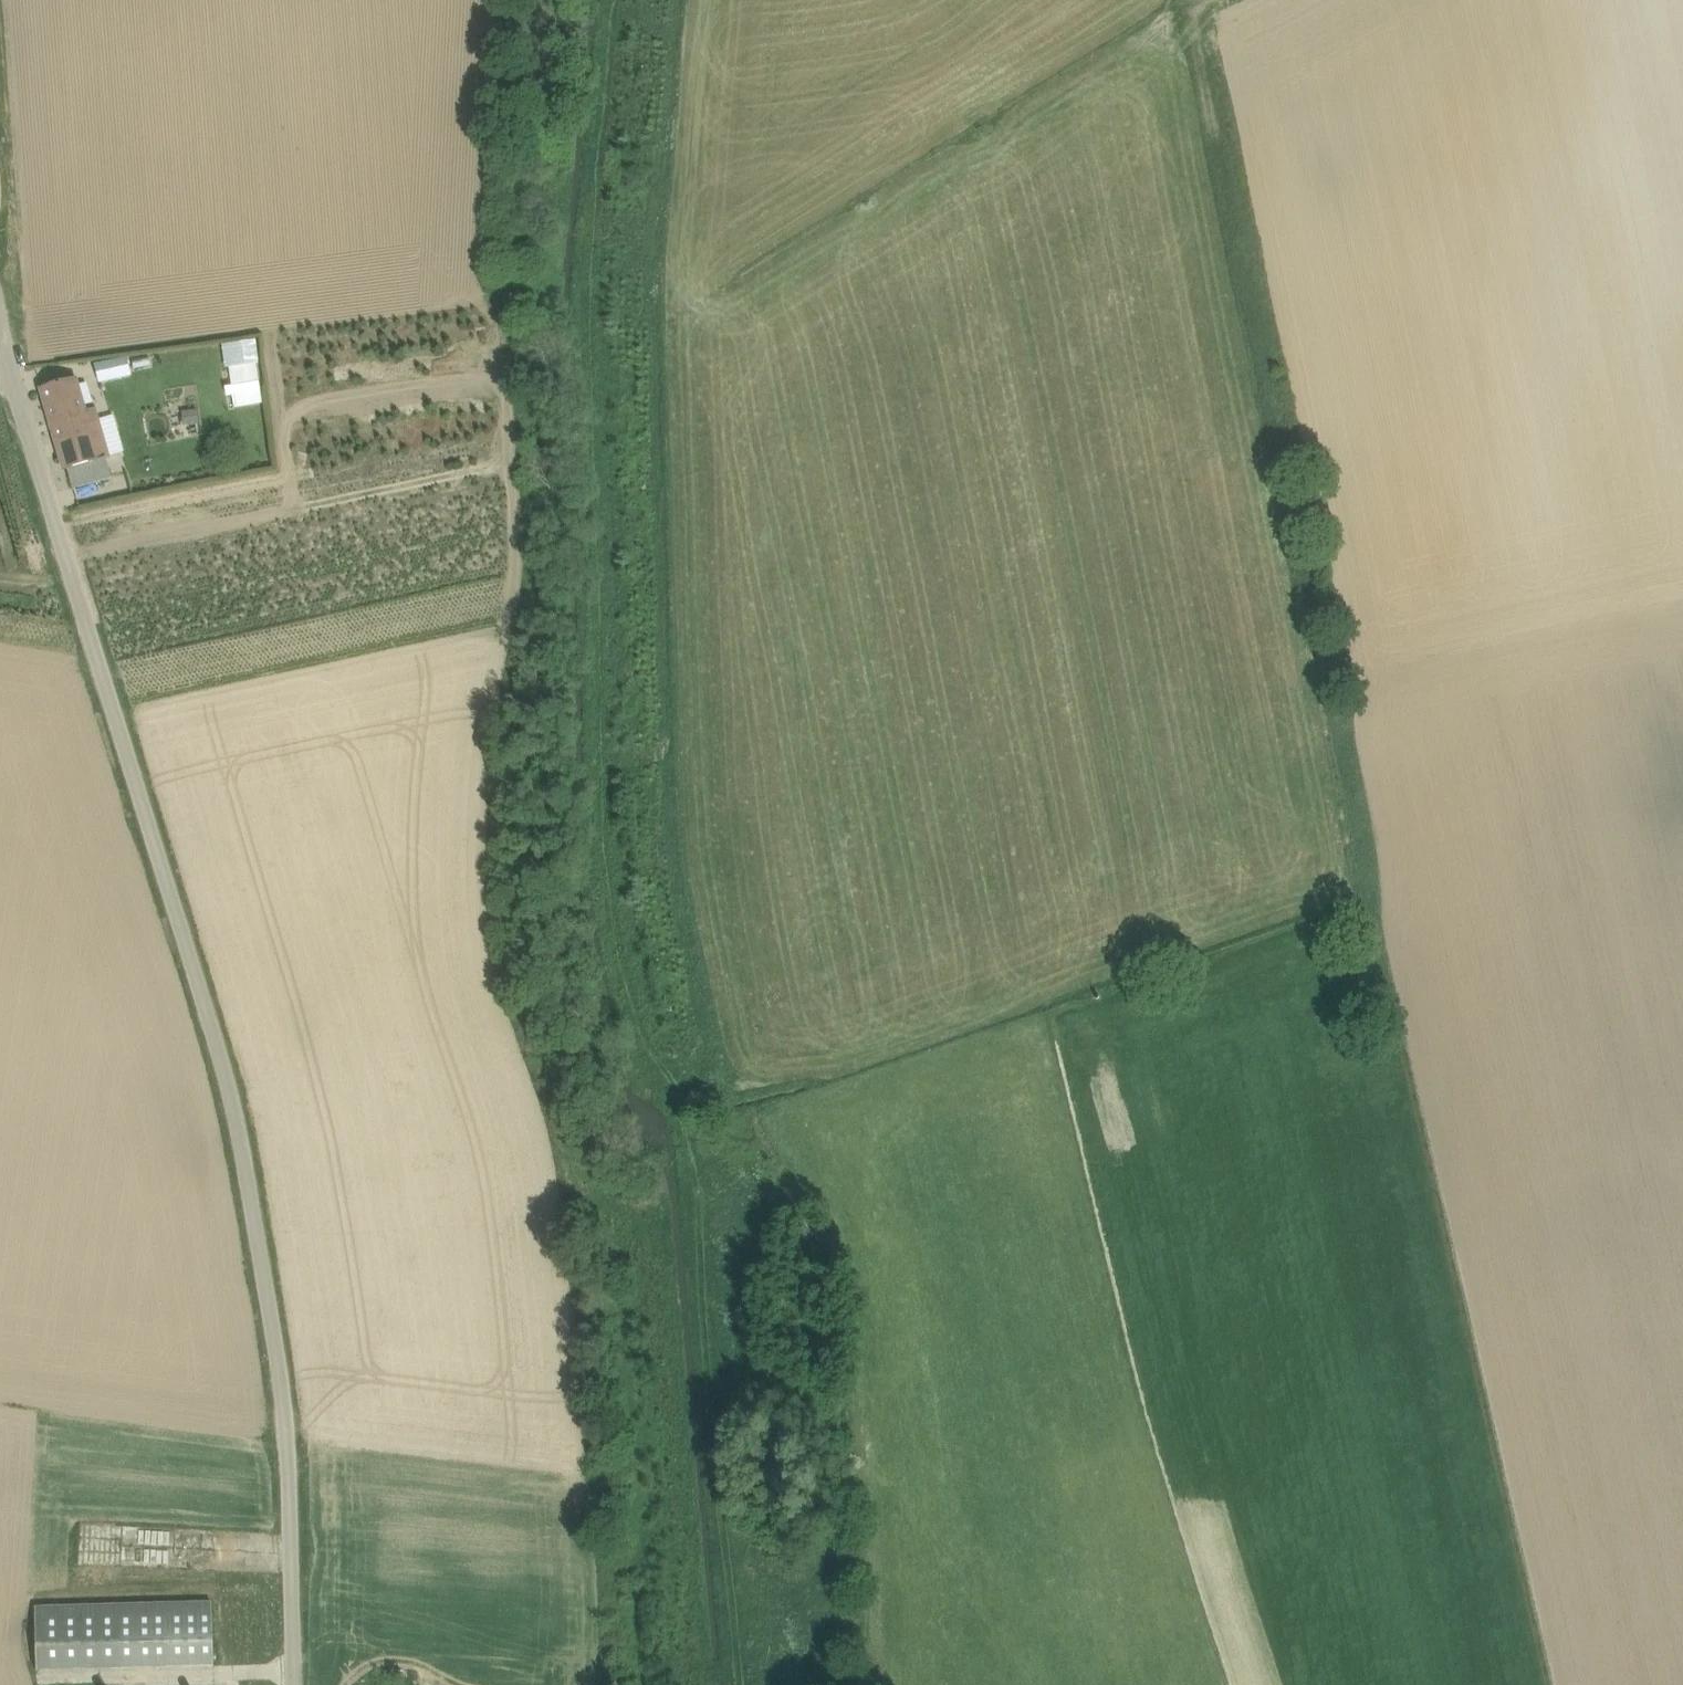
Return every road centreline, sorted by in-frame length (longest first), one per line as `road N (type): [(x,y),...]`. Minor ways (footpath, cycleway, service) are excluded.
road 1 (unclassified): [(293,1684),(290,1470),(277,1343),(228,1088),(0,332)]

